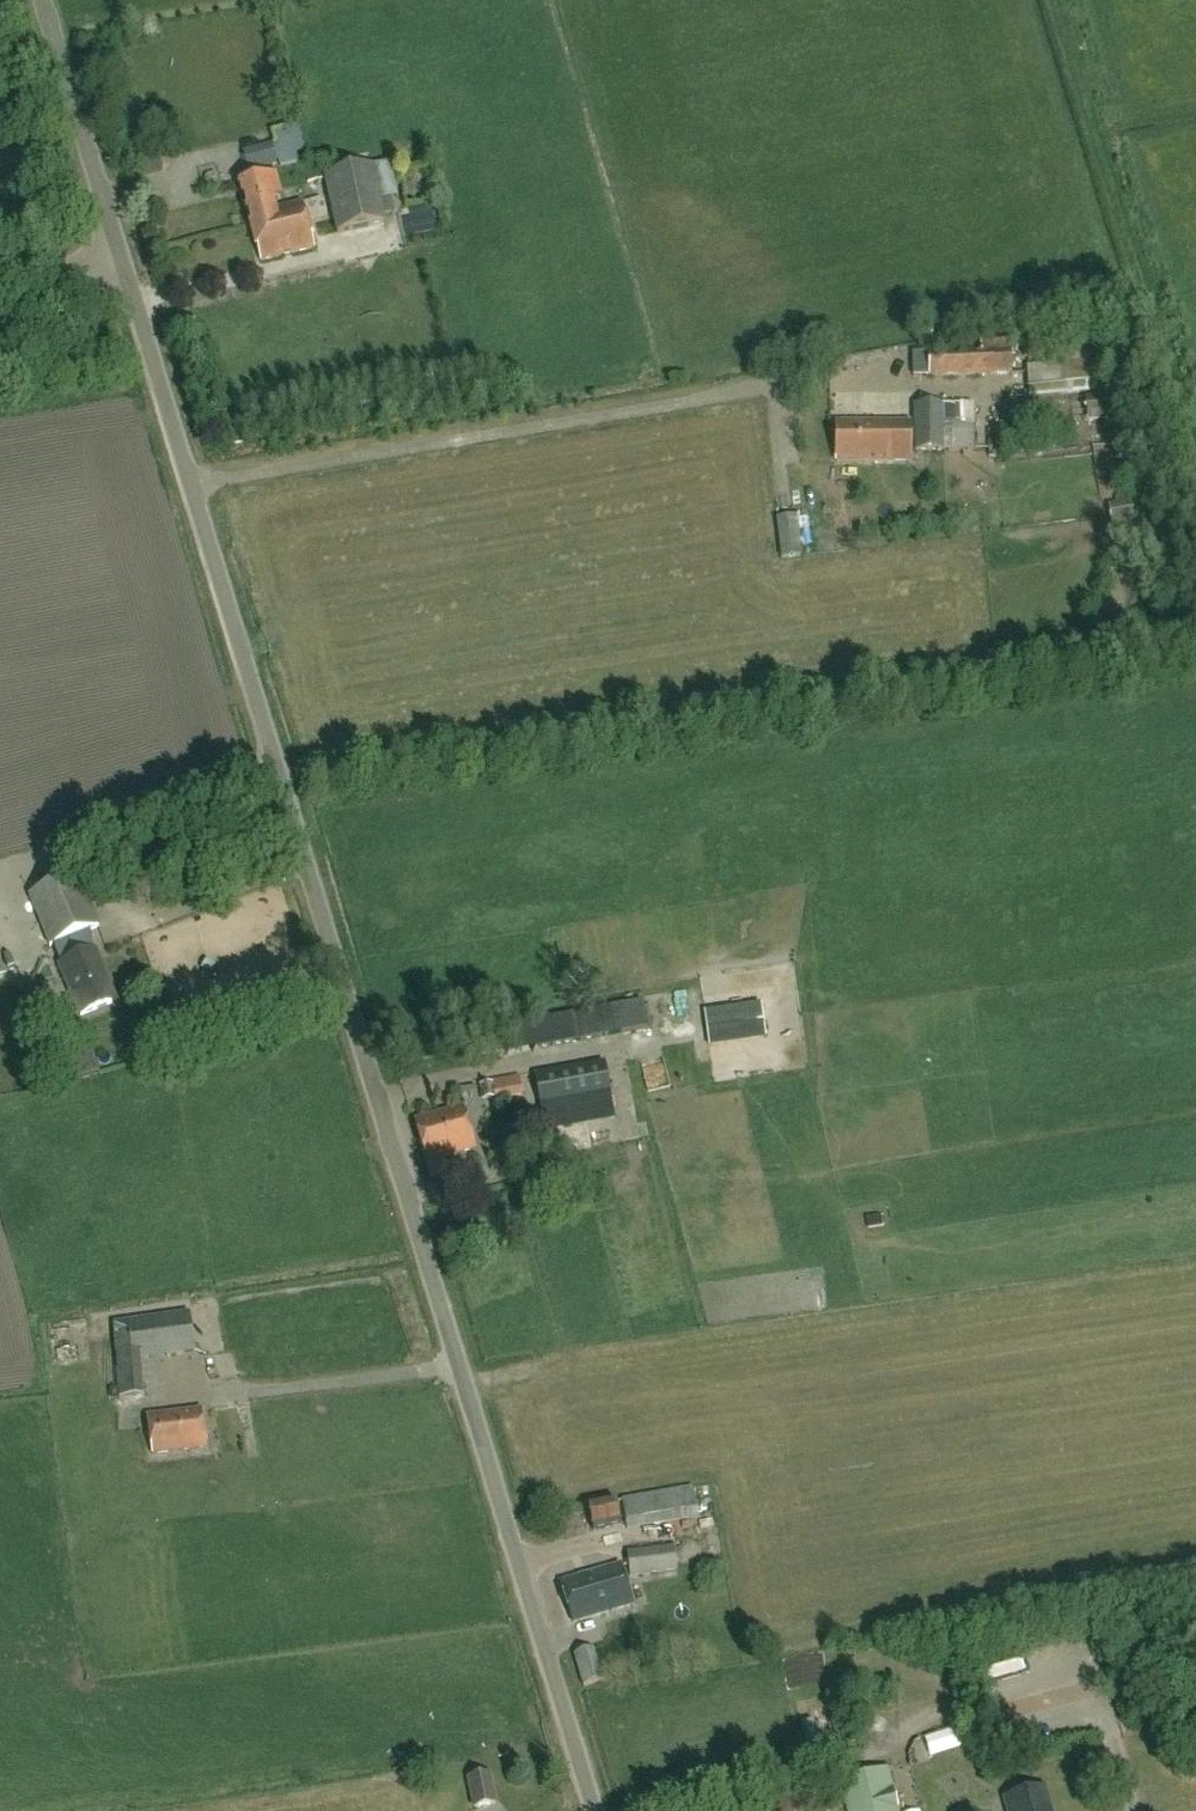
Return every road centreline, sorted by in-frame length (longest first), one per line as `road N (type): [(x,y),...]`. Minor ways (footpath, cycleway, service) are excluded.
road 1 (unclassified): [(596,1810),(127,257)]
road 2 (unclassified): [(127,257),(48,0)]
road 3 (unclassified): [(0,279),(127,257)]

